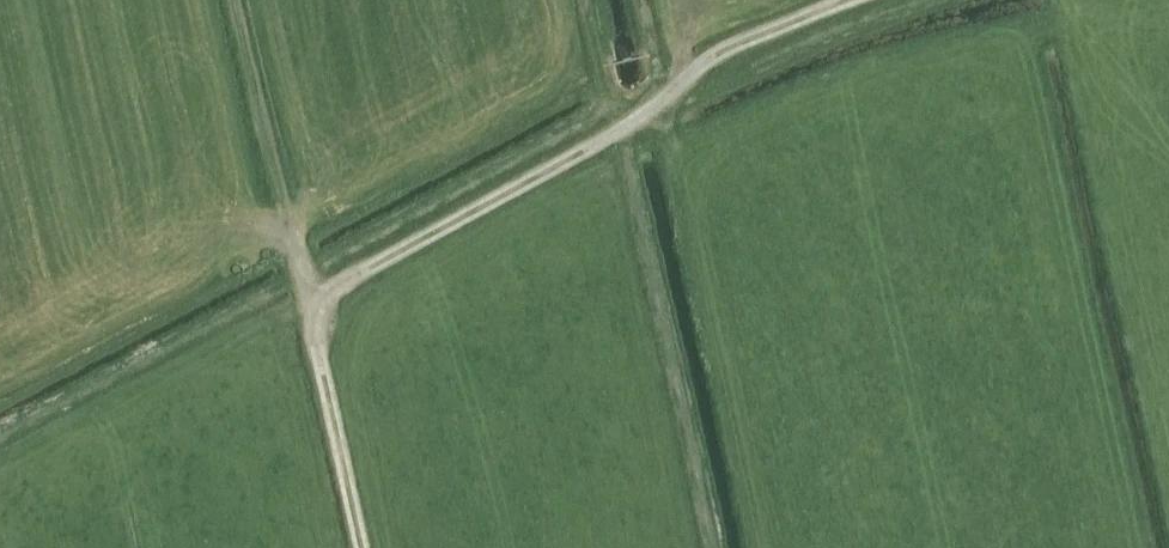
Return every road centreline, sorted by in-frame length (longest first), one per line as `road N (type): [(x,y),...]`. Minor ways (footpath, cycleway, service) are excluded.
road 1 (track): [(312,304),(616,135),(683,79),(748,41),(865,0)]
road 2 (track): [(247,0),(365,547)]

